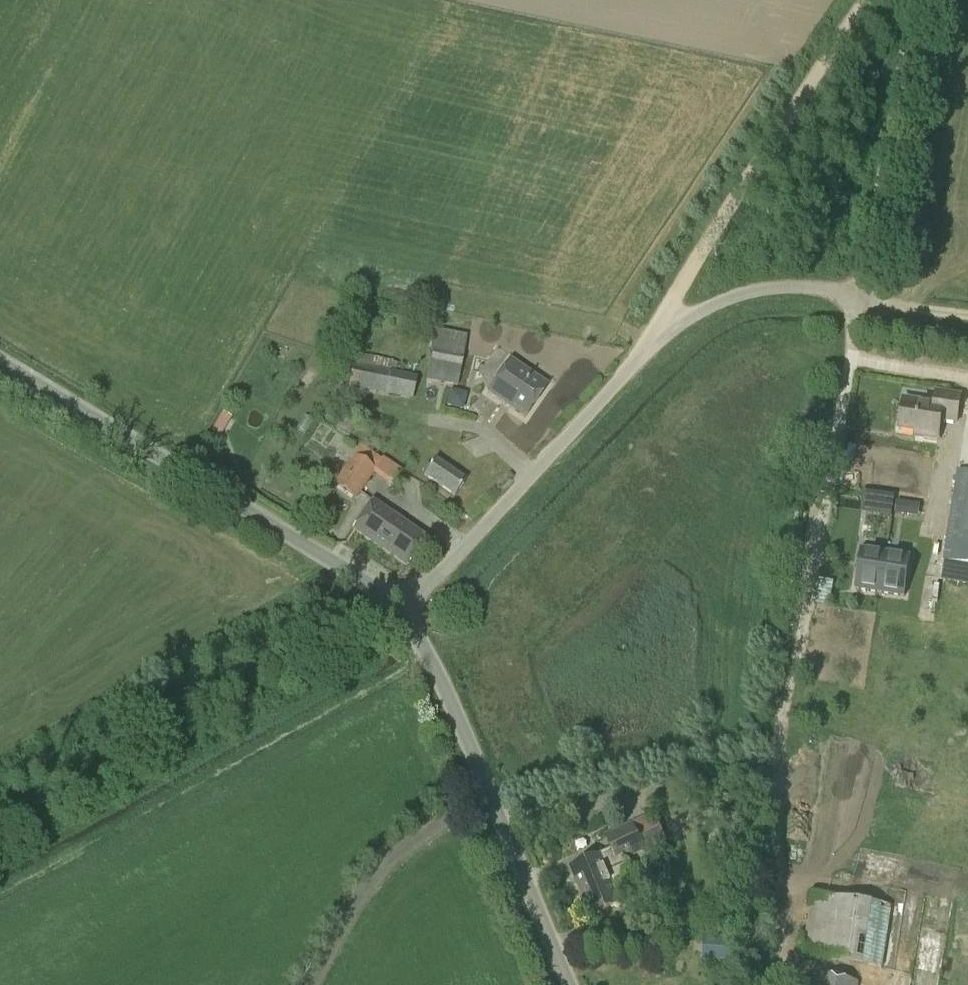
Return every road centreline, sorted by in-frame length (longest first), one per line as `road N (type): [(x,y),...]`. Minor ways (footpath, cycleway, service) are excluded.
road 1 (unclassified): [(404,605),(668,321),(711,296),(772,285),(860,290)]
road 2 (unclassified): [(404,605),(372,577),(0,356)]
road 3 (unclassified): [(573,984),(404,605)]
road 4 (track): [(967,306),(860,290),(899,0)]
road 5 (unclassified): [(793,660),(860,290)]
road 6 (track): [(668,321),(722,213),(859,0)]
road 7 (track): [(764,982),(793,660)]

